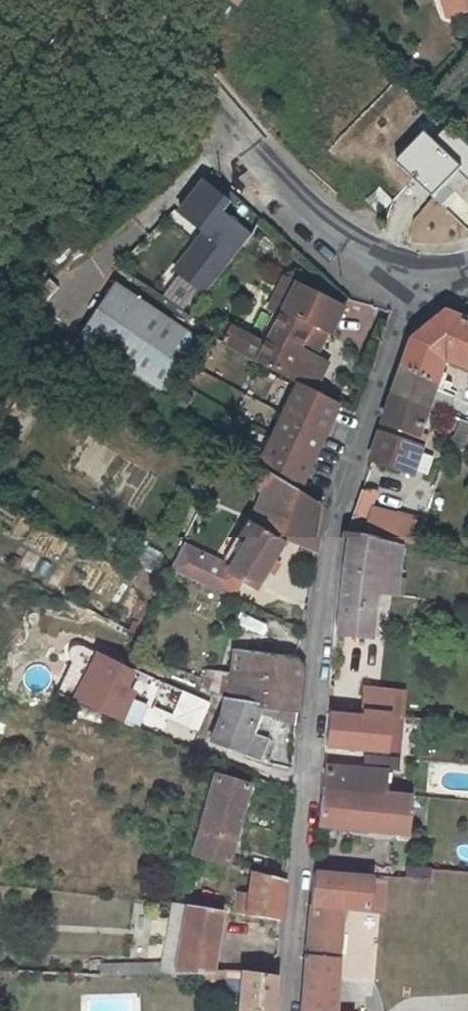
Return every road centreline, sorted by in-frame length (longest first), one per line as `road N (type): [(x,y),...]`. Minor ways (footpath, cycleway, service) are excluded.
road 1 (residential): [(418,272),(337,512),(282,1010)]
road 2 (residential): [(138,0),(279,186),(340,239),(418,272)]
road 3 (residential): [(87,0),(0,166)]

